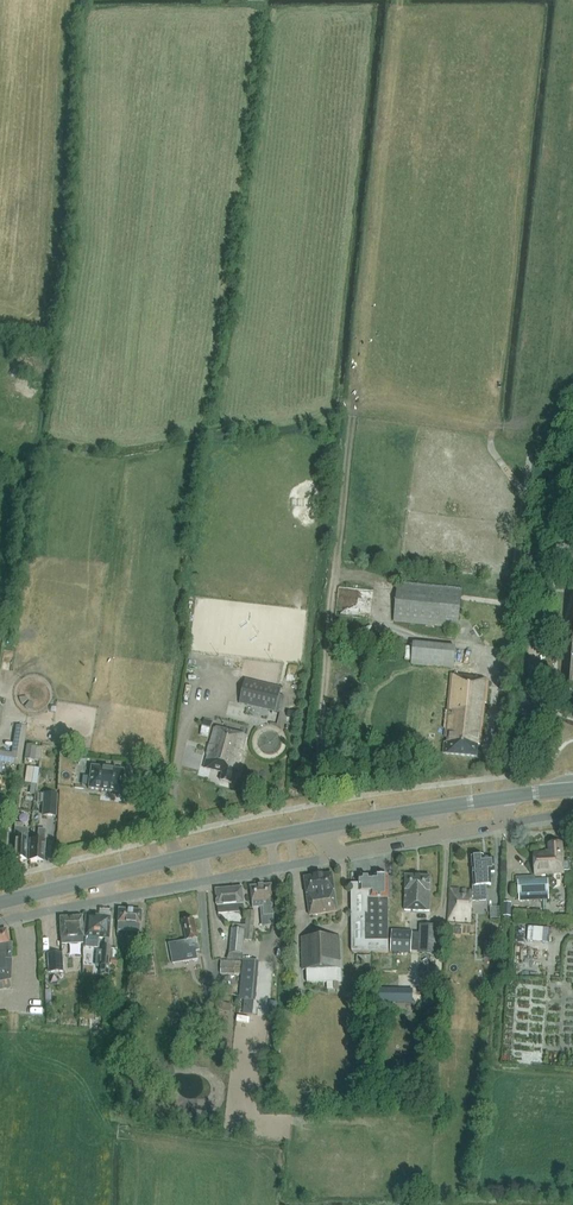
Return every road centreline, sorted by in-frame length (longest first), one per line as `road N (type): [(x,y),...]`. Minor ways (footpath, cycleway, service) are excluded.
road 1 (track): [(353,418),(318,753),(325,826)]
road 2 (tertiary): [(315,828),(0,903)]
road 3 (residential): [(315,828),(321,859),(506,824),(508,798)]
road 4 (tertiary): [(508,798),(315,828)]

